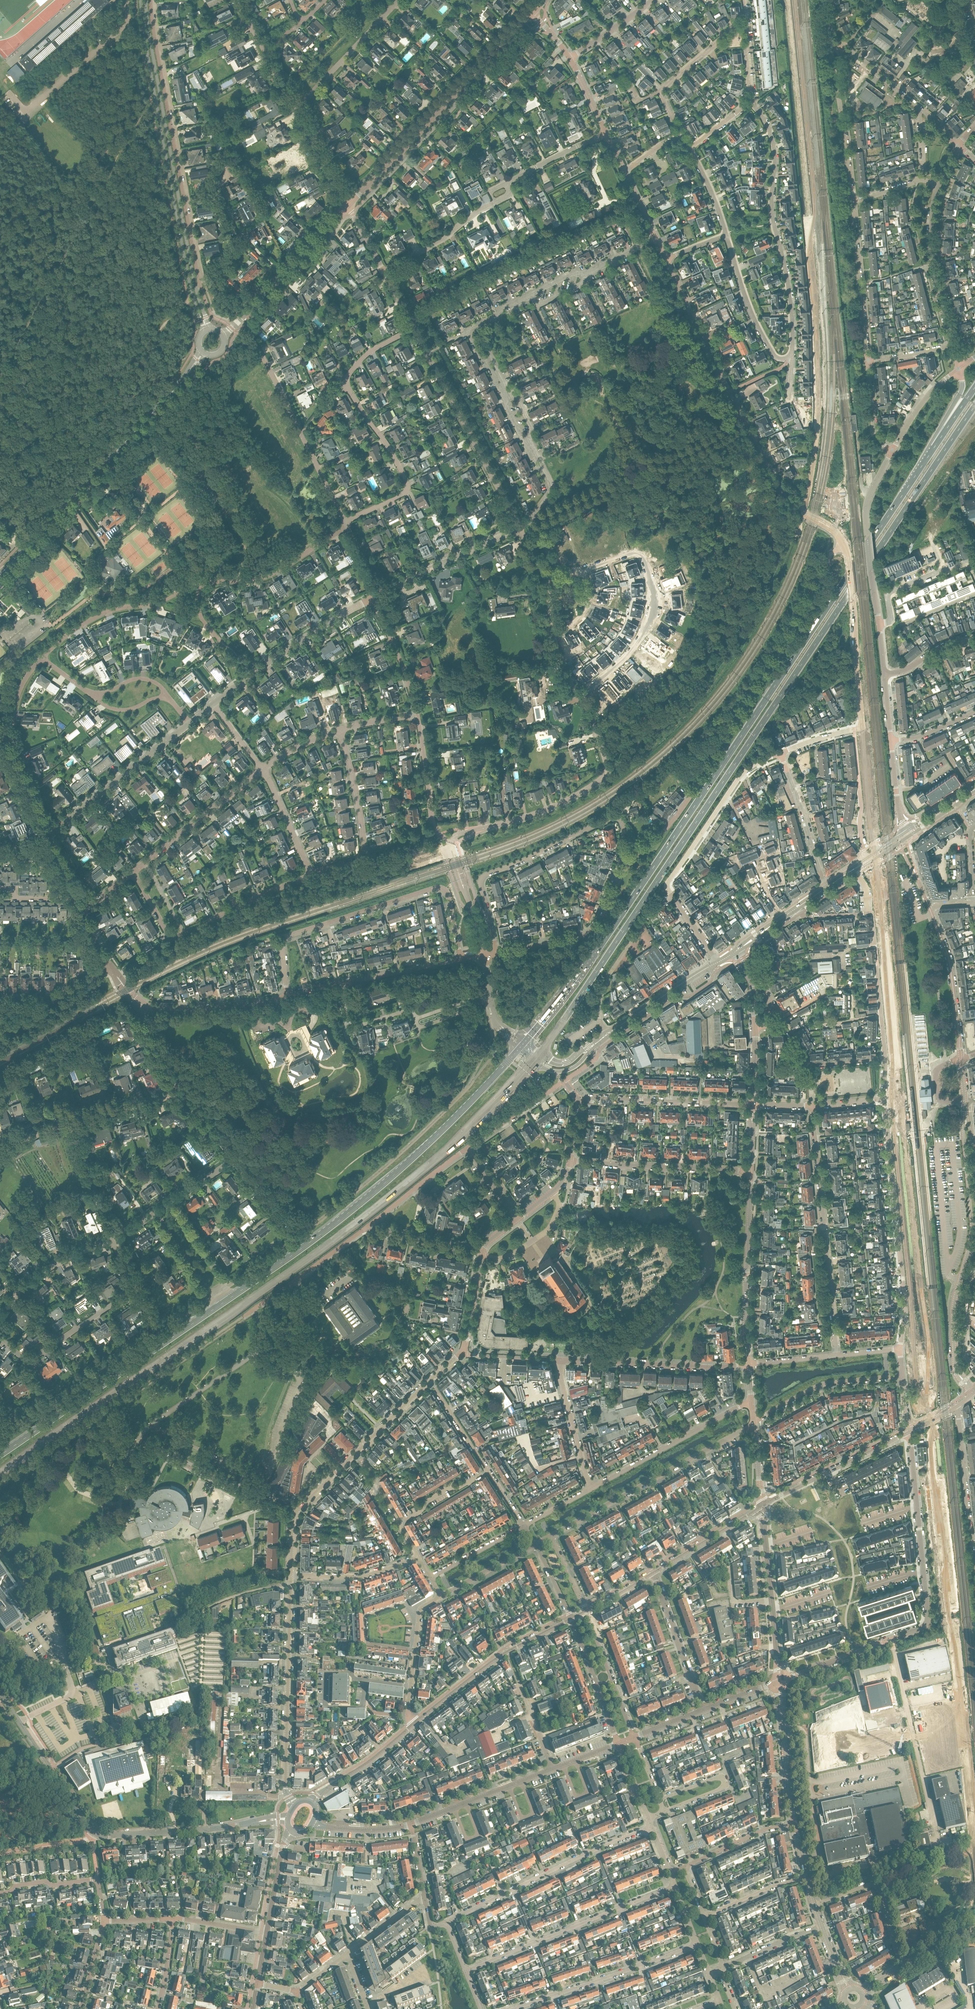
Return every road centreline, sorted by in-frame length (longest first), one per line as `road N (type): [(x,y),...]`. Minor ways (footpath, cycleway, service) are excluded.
road 1 (motorway): [(571,1009),(974,405)]
road 2 (primary): [(0,1473),(372,1211),(460,1137),(534,1061)]
road 3 (motorway): [(934,447),(558,1001)]
road 4 (unclassified): [(636,853),(672,821),(724,743),(837,545),(830,529)]
road 5 (tertiary): [(141,0),(201,332)]
road 6 (residential): [(286,996),(285,938),(434,888),(448,897),(461,959)]
road 7 (tertiary): [(196,290),(146,0)]
road 8 (residential): [(196,290),(151,0)]
road 9 (primary): [(519,1048),(423,1148),(304,1245)]
road 10 (residential): [(717,962),(669,882),(739,776),(780,753)]
road 11 (tertiary): [(0,574),(183,380)]
road 12 (residential): [(348,205),(532,13)]
road 13 (primary): [(218,1304),(0,1456)]
road 14 (residential): [(496,954),(483,877),(617,817),(636,853)]
road 15 (residential): [(781,496),(666,259)]
road 16 (residential): [(754,105),(775,152),(772,212),(790,297),(792,356)]
road 17 (residential): [(900,1349),(905,1306),(884,1099)]
road 18 (residential): [(451,841),(536,812),(600,776),(603,750),(580,694)]
road 19 (residential): [(812,1106),(836,1354)]
road 20 (residential): [(580,694),(632,651),(661,608),(638,552),(576,572)]
road 21 (residential): [(550,1536),(754,1424)]
road 22 (residential): [(892,1639),(927,1621),(909,1432)]
road 23 (residential): [(446,1922),(651,1827)]
road 24 (residential): [(674,1886),(465,1970)]
road 25 (residential): [(519,527),(414,328)]
road 26 (unclassified): [(288,1797),(291,1575)]
road 27 (residential): [(0,1334),(32,1360),(124,1298),(128,1280),(110,1240)]
road 28 (residential): [(345,522),(253,337)]
road 29 (unclassified): [(935,1832),(892,1639)]
road 30 (residential): [(0,1157),(52,1123),(181,1086)]
road 31 (residential): [(697,1944),(513,2008)]
road 32 (residential): [(94,1833),(288,1818)]
road 33 (residential): [(345,522),(407,485),(343,381)]
road 34 (unclassified): [(747,1364),(751,1171)]
road 35 (unclassified): [(414,1723),(492,1662),(571,1619)]
road 36 (unclassified): [(496,954),(593,931),(636,853)]
road 37 (residential): [(213,703),(370,599)]
road 38 (residential): [(311,875),(365,857),(340,730)]
road 39 (residential): [(561,1360),(747,1364)]
road 40 (residential): [(751,1399),(592,1487)]
road 41 (residential): [(46,835),(189,723)]
road 42 (residential): [(751,1171),(570,1161)]
road 43 (unclassified): [(286,996),(461,959)]
road 44 (unclassified): [(780,1681),(762,1506)]
road 45 (residential): [(753,1104),(578,1099)]
road 46 (residential): [(198,585),(109,611),(42,658)]
road 47 (unclassified): [(94,1833),(0,1696)]
road 48 (unclassified): [(762,1506),(909,1432)]
road 49 (residential): [(348,528),(263,577),(198,585)]
road 50 (residential): [(953,345),(930,253),(938,186)]
road 51 (residential): [(868,361),(852,201)]
road 52 (residential): [(753,1421),(821,1385),(903,1376)]
road 53 (residential): [(682,136),(660,91),(746,27)]
road 54 (residential): [(852,201),(837,48)]
road 55 (residential): [(961,1059),(950,965),(930,910)]
road 56 (residential): [(814,1905),(876,1885),(904,1967)]
road 57 (residential): [(746,27),(751,100),(689,148)]
road 58 (residential): [(296,109),(399,0)]
road 59 (residential): [(146,863),(262,769)]
road 60 (unclassified): [(291,1575),(297,1511),(357,1451)]
road 61 (residential): [(727,235),(763,337),(775,357),(792,356)]
road 62 (unclassified): [(140,1004),(210,1008),(286,996)]
road 63 (residential): [(703,1710),(654,1573)]
road 64 (unclassified): [(794,1824),(780,1681)]
road 65 (residential): [(966,1111),(967,1254)]
road 66 (residential): [(390,588),(519,527)]
road 67 (residential): [(826,888),(780,753)]
road 68 (residential): [(256,1308),(370,1224)]
road 69 (secondary): [(853,870),(970,792)]
road 70 (residential): [(893,672),(888,593),(944,569)]
road 71 (residential): [(185,933),(311,875)]
road 72 (residential): [(664,1811),(725,1782),(718,1777),(660,1800)]
road 73 (residential): [(451,841),(433,826),(417,715)]
road 74 (residential): [(634,1737),(585,1611)]
road 75 (residential): [(110,1240),(43,1270),(0,1314)]
road 76 (residential): [(571,1619),(619,1743)]
road 77 (residential): [(416,1649),(368,1644),(366,1617),(404,1604),(420,1610)]
road 78 (residential): [(291,1575),(360,1578),(419,1558)]
road 79 (residential): [(592,1487),(561,1360)]
road 80 (secondary): [(609,1033),(717,962)]
road 81 (unclassified): [(312,1802),(414,1723)]
road 82 (residential): [(384,271),(493,202)]
road 83 (unclassified): [(654,1573),(762,1506)]
road 84 (residential): [(417,715),(370,599)]
road 85 (residential): [(370,1224),(467,1148)]
road 86 (residential): [(0,1009),(43,1008),(111,967)]

